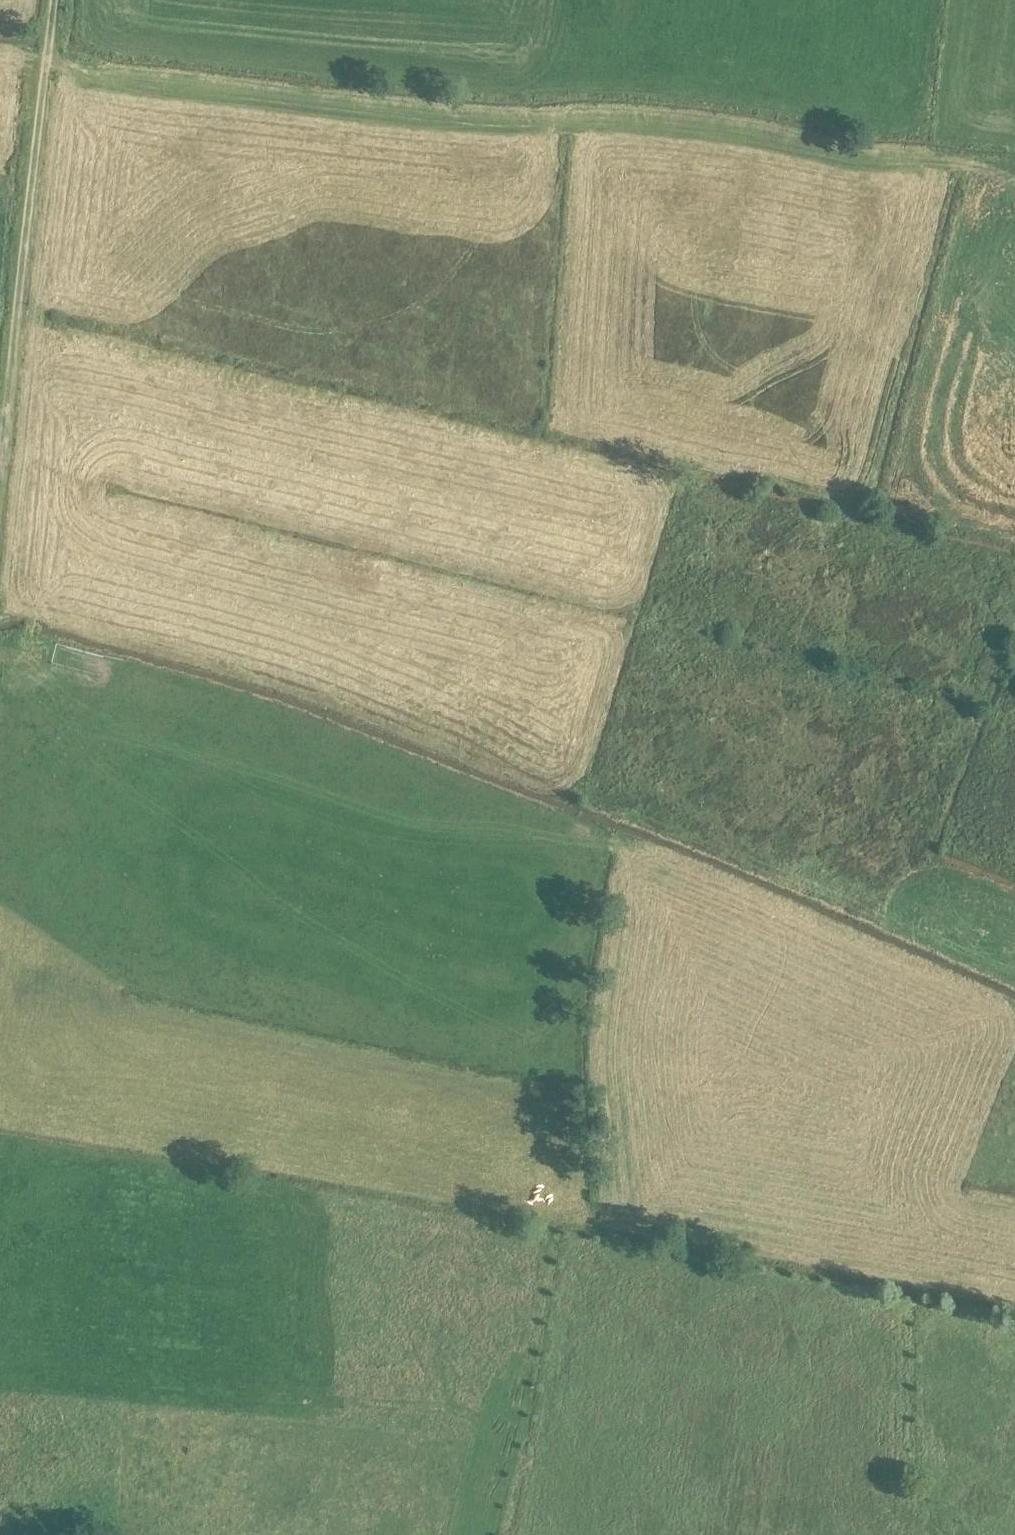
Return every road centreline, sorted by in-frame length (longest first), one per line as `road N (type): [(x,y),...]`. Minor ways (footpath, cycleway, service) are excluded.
road 1 (track): [(57,0),(0,492)]

